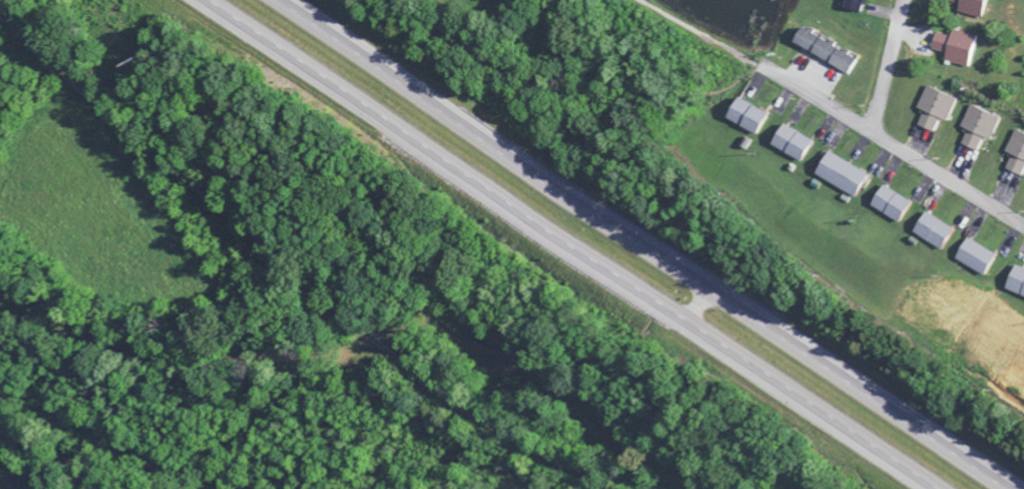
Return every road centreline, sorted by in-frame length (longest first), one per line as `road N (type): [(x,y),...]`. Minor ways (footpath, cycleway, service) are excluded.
road 1 (motorway): [(1008,488),(278,0)]
road 2 (motorway): [(208,0),(938,488)]
road 3 (residential): [(764,69),(1023,225)]
road 4 (residential): [(904,0),(872,132)]

